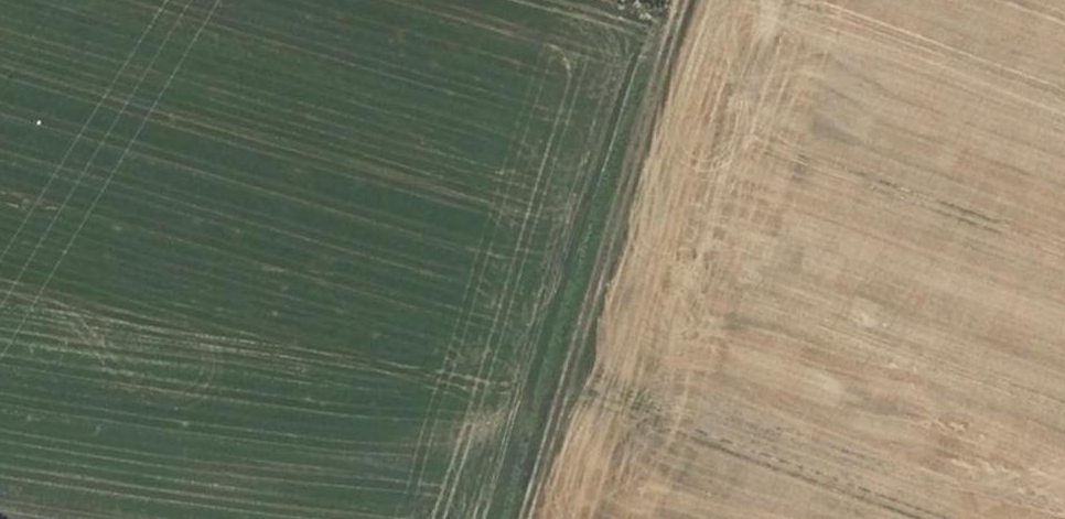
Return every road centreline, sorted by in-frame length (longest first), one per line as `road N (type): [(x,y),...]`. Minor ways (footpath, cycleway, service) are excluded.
road 1 (track): [(524,518),(676,0)]

